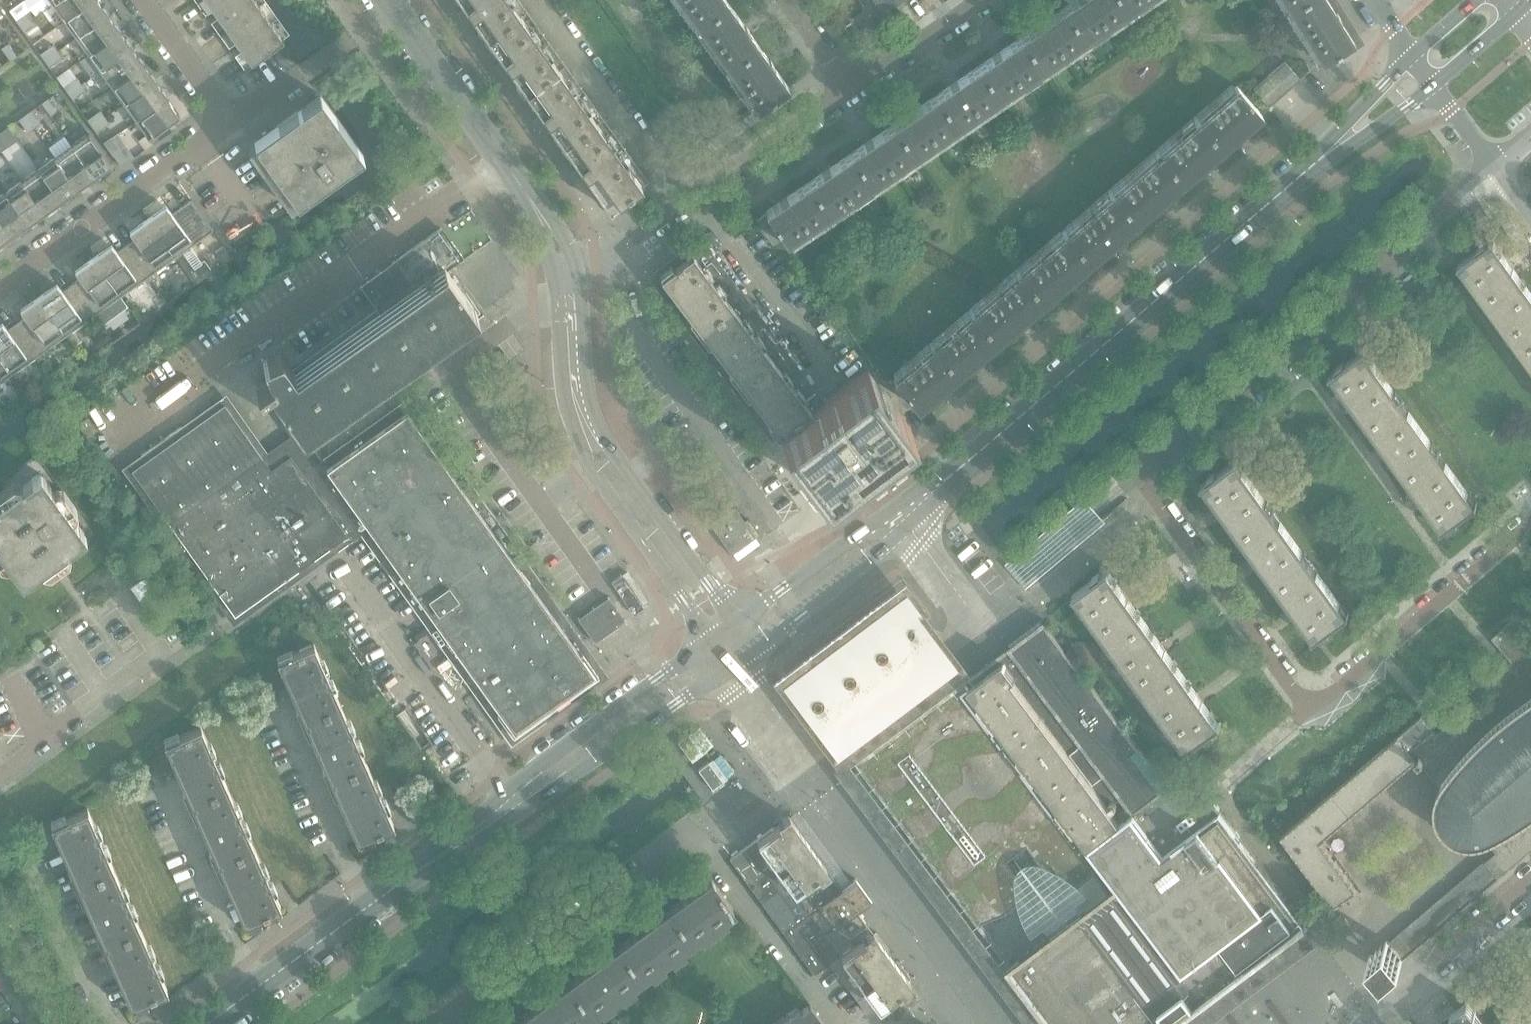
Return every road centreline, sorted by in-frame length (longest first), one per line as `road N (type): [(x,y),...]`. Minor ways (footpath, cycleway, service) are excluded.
road 1 (residential): [(1131,475),(1308,711),(1530,521)]
road 2 (tertiary): [(1324,150),(900,517)]
road 3 (residential): [(1131,475),(1496,169)]
road 4 (tertiary): [(210,1023),(515,800)]
road 5 (residential): [(569,313),(567,406),(596,472),(708,640)]
road 6 (residential): [(726,627),(707,582),(620,462),(589,401),(569,313)]
road 7 (residential): [(849,88),(624,246),(566,276)]
road 8 (residential): [(434,1023),(706,829)]
road 9 (residential): [(566,276),(530,197),(388,0)]
road 10 (residential): [(0,283),(229,122)]
road 11 (tertiary): [(515,800),(593,762),(731,663)]
road 12 (tertiary): [(708,640),(575,737),(515,800)]
road 13 (tertiary): [(731,663),(874,558),(900,517)]
road 14 (tertiary): [(900,517),(854,536),(726,627)]
road 15 (residential): [(1381,1009),(1530,881)]
road 16 (residential): [(979,0),(849,88)]
road 17 (residential): [(229,122),(140,0)]
road 18 (tertiary): [(1324,150),(1360,138),(1429,87)]
road 19 (tertiary): [(1410,62),(1324,150)]

